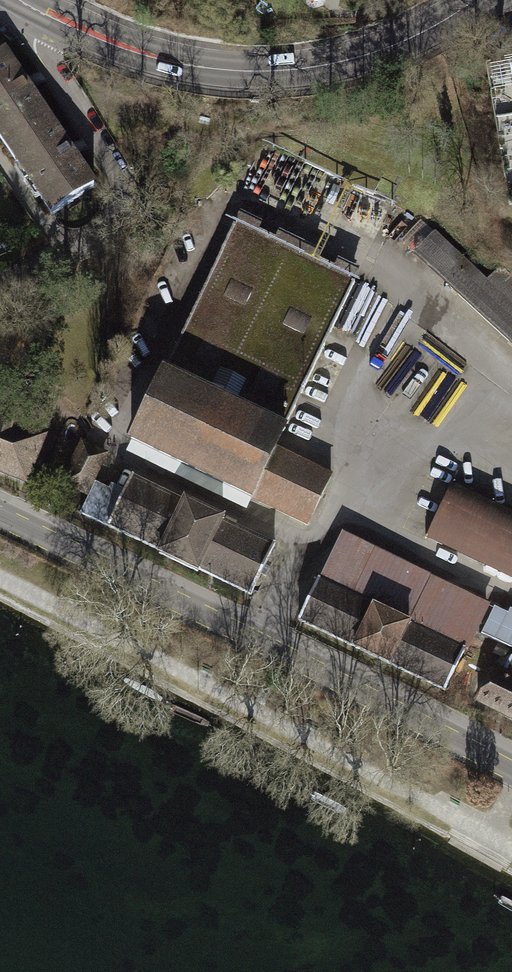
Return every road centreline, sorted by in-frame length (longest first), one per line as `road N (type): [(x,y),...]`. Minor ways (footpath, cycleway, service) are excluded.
road 1 (secondary): [(0,514),(511,767)]
road 2 (tertiary): [(471,0),(390,47),(270,73),(149,54),(28,1)]
road 3 (residential): [(28,1),(23,20),(117,178),(119,203),(100,232),(0,286)]

